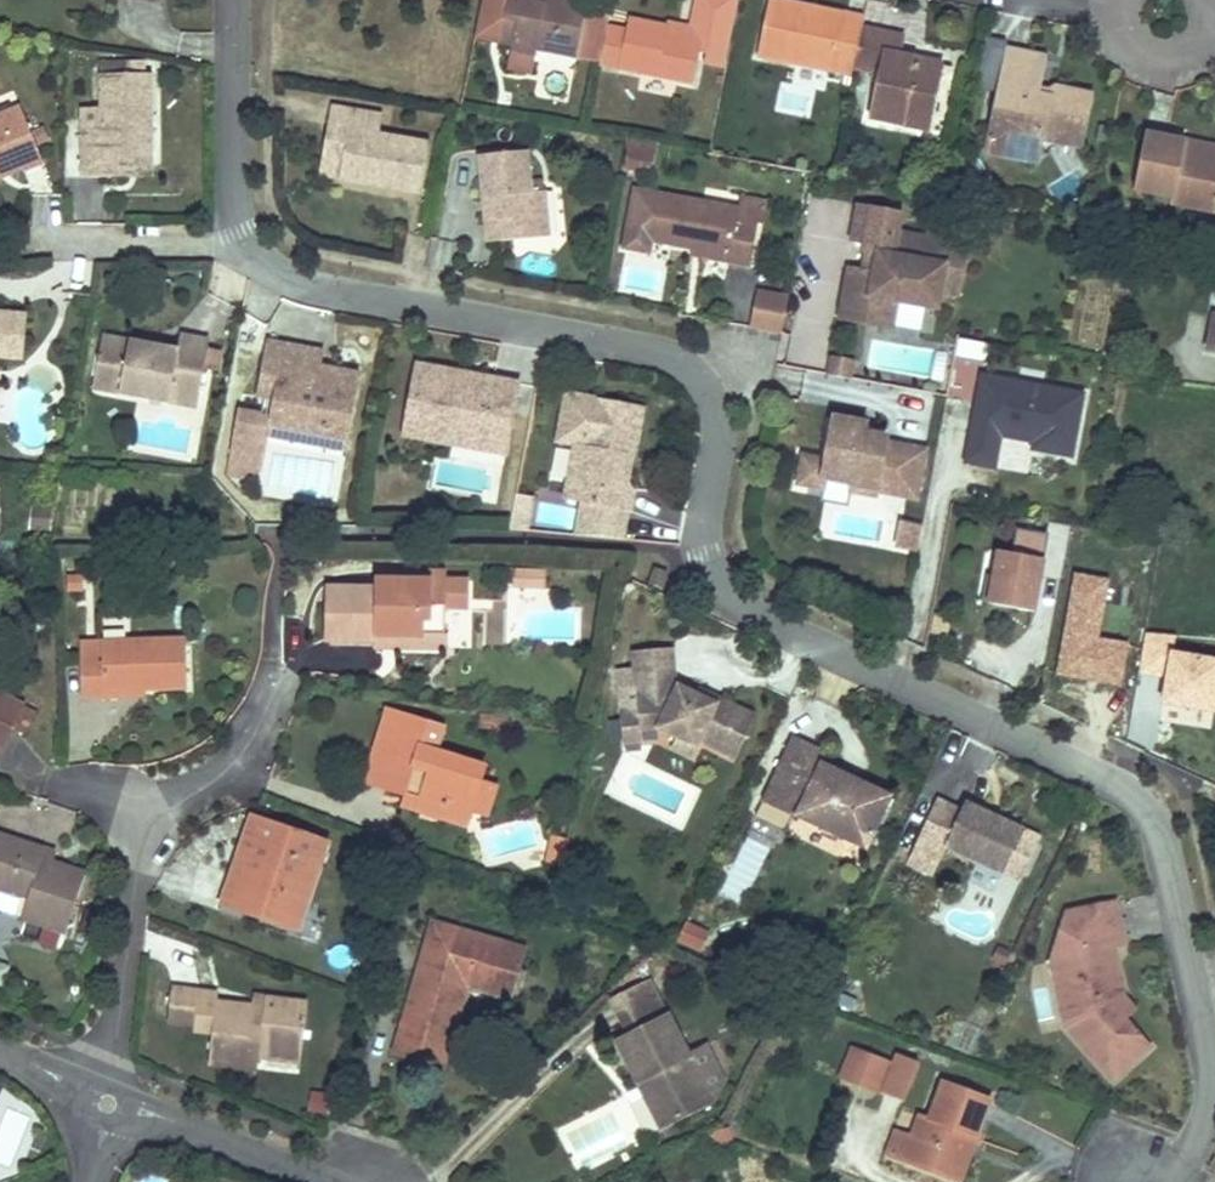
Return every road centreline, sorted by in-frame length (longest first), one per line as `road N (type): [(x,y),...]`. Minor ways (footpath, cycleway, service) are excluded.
road 1 (residential): [(243,0),(240,218),(258,248),(288,272),(330,285),(645,339),(681,353),(715,401),(702,527),(711,558),(734,583),(765,609),(1123,779),(1149,803),(1163,829),(1210,1028),(1208,1112),(1181,1181)]
road 2 (residential): [(369,1181),(109,1100)]
road 3 (residential): [(1124,0),(1132,43),(1161,61),(1194,56),(1214,34)]

